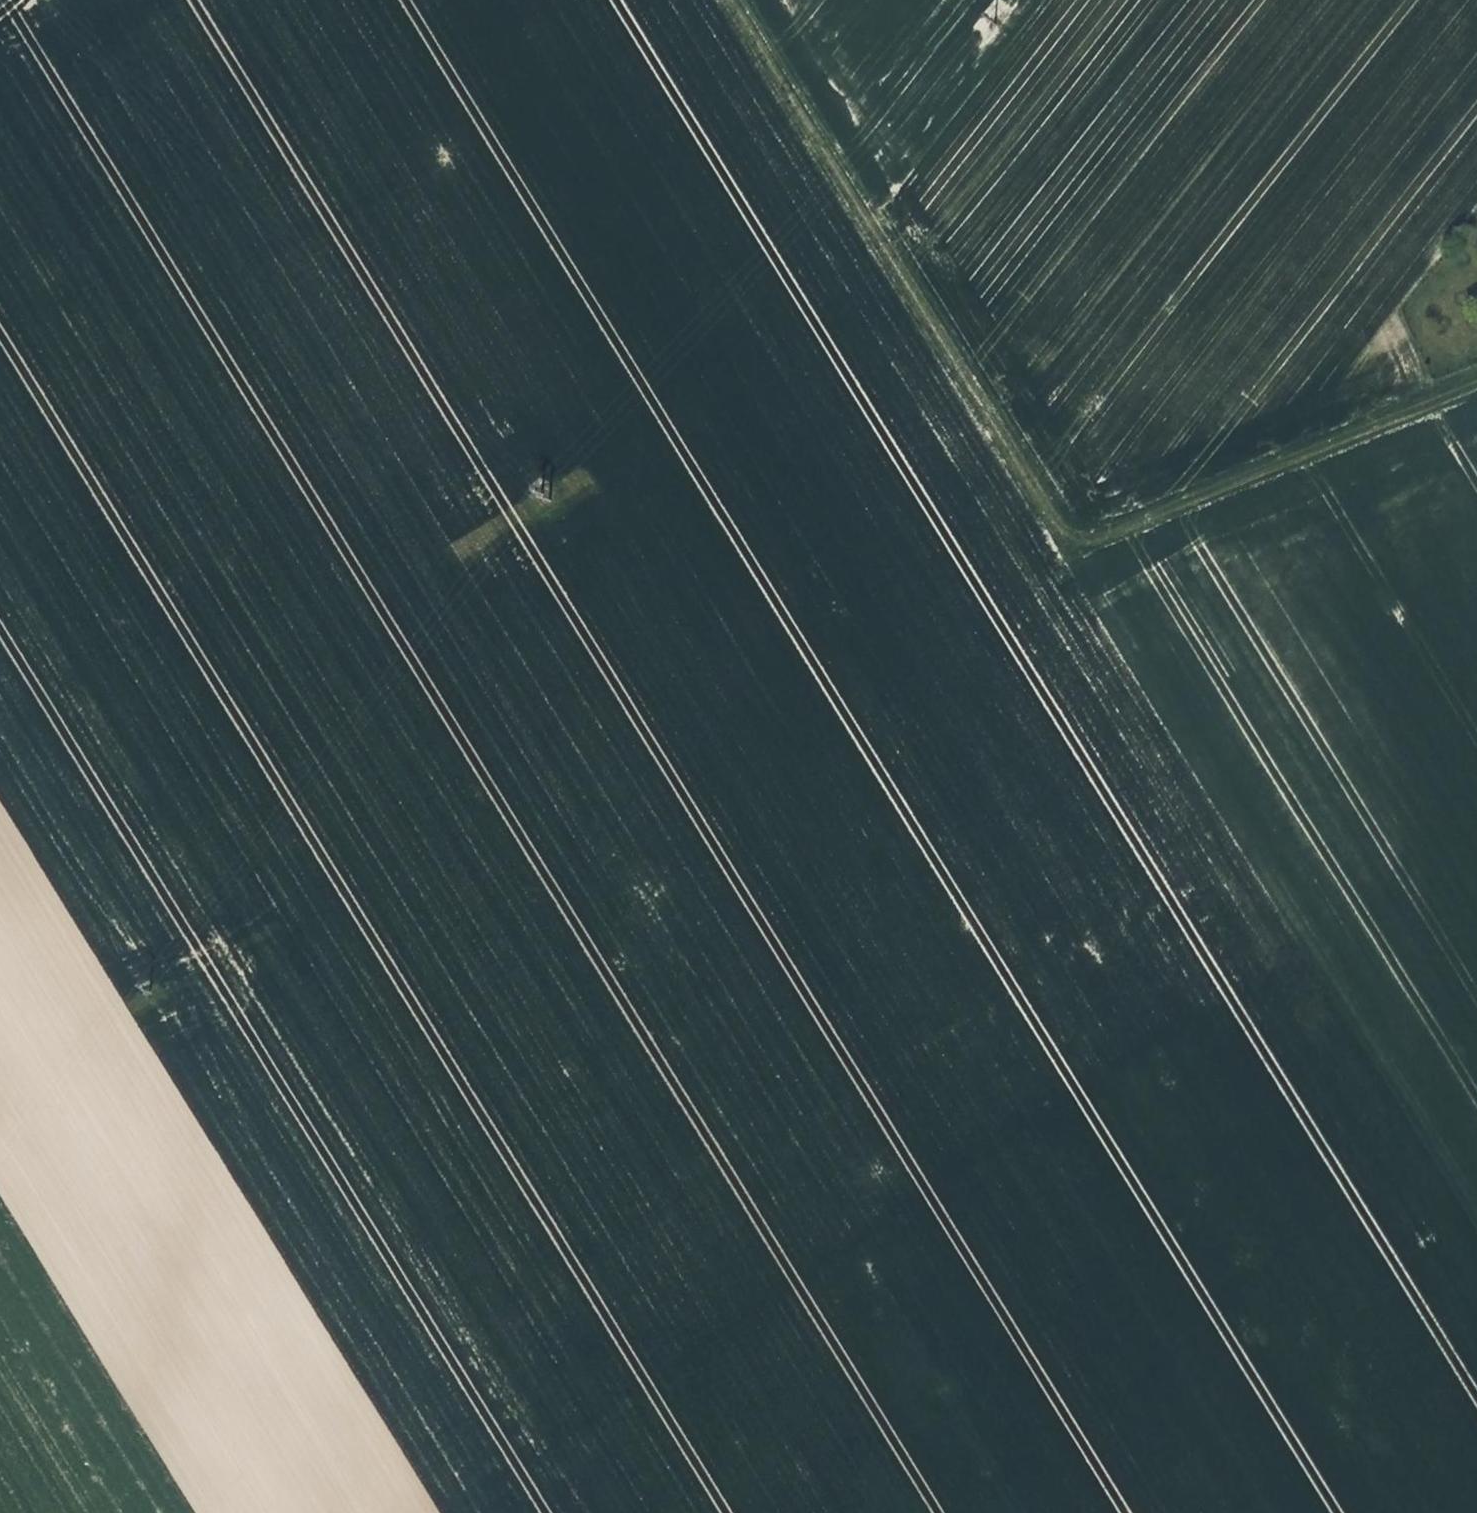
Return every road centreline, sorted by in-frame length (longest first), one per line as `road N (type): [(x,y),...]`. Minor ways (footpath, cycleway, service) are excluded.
road 1 (track): [(733,0),(1047,509),(1079,531),(1133,523),(1476,389)]

